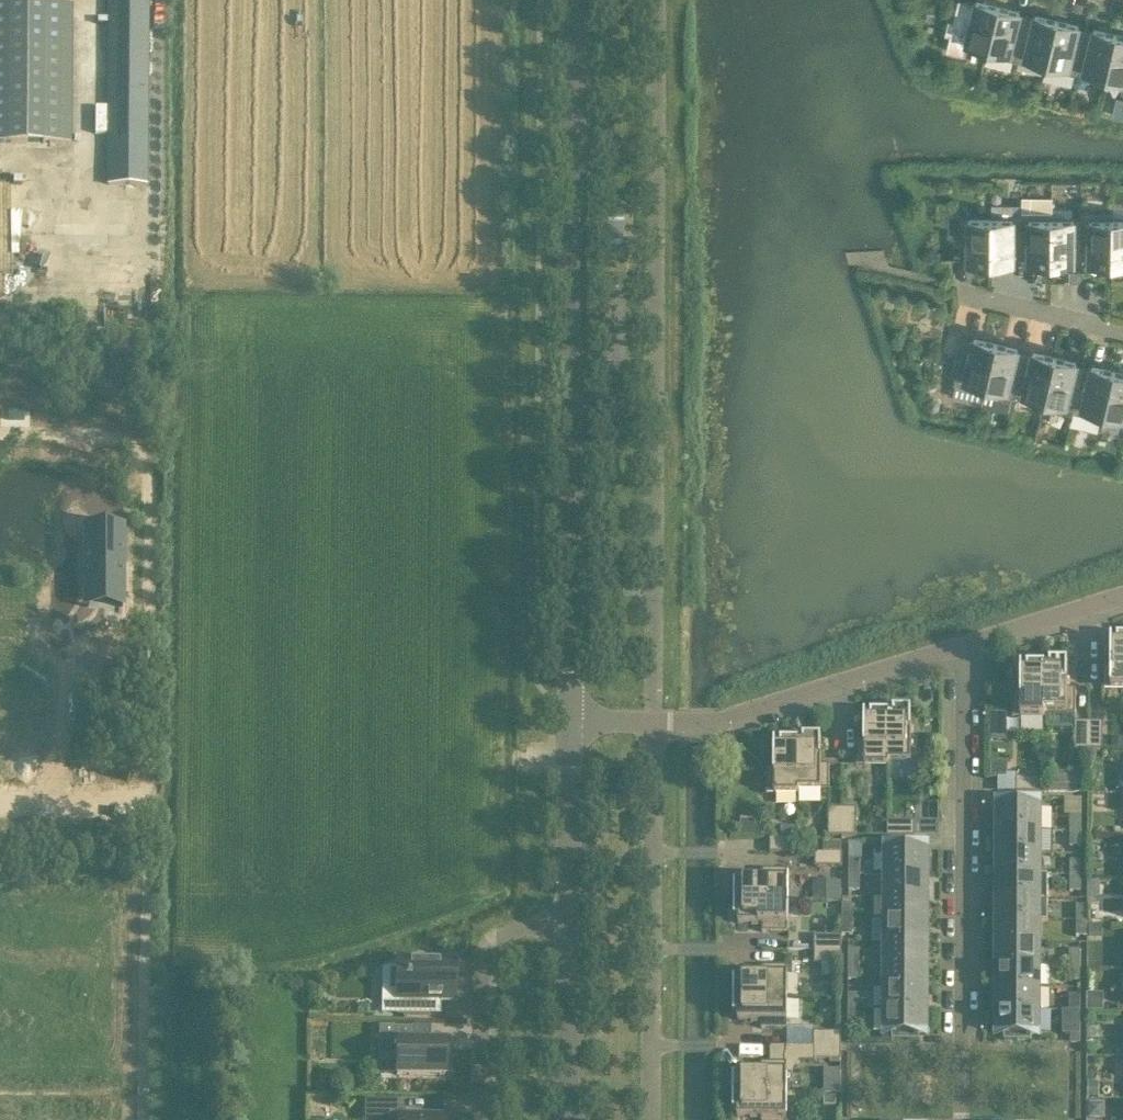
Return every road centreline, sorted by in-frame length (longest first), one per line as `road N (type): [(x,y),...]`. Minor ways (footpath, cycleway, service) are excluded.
road 1 (unclassified): [(573,723),(575,0)]
road 2 (residential): [(963,1119),(964,651)]
road 3 (residential): [(649,724),(647,1119)]
road 4 (residential): [(649,724),(728,719),(964,651)]
road 5 (residential): [(483,1119),(483,952),(507,931),(567,919)]
road 6 (unclassified): [(565,1119),(567,919)]
road 7 (unclassified): [(567,919),(573,723)]
road 8 (residential): [(964,651),(1122,597)]
road 9 (residential): [(1122,334),(966,292)]
road 10 (residential): [(0,808),(140,806)]

